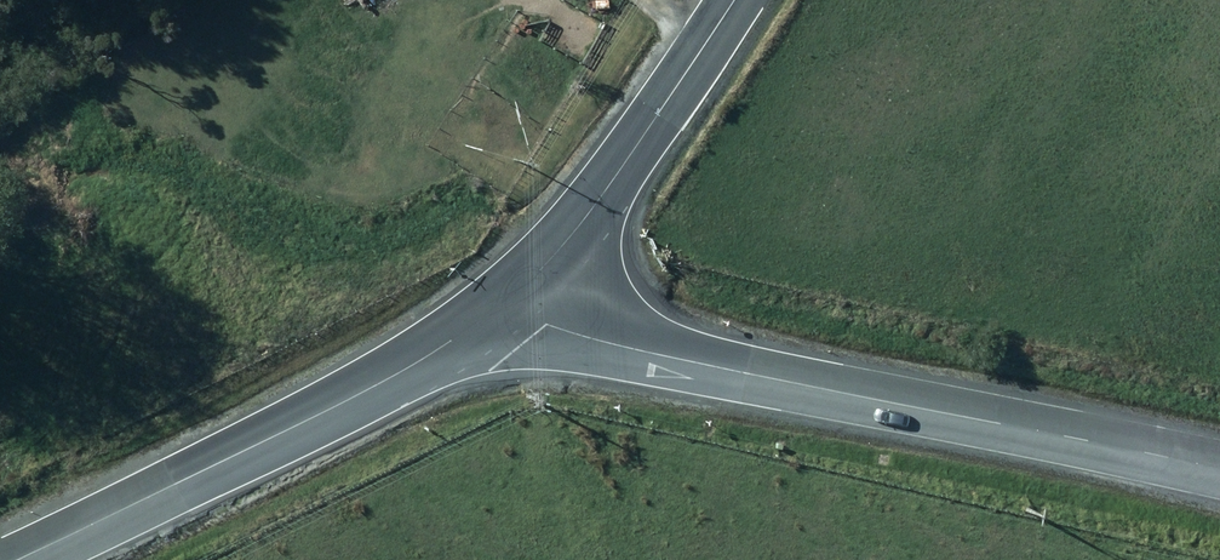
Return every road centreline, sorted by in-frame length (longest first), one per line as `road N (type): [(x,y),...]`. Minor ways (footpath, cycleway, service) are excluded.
road 1 (tertiary): [(503,299),(540,325),(1219,479)]
road 2 (tertiary): [(22,559),(333,410),(503,299)]
road 3 (tertiary): [(503,299),(608,181),(735,0)]

